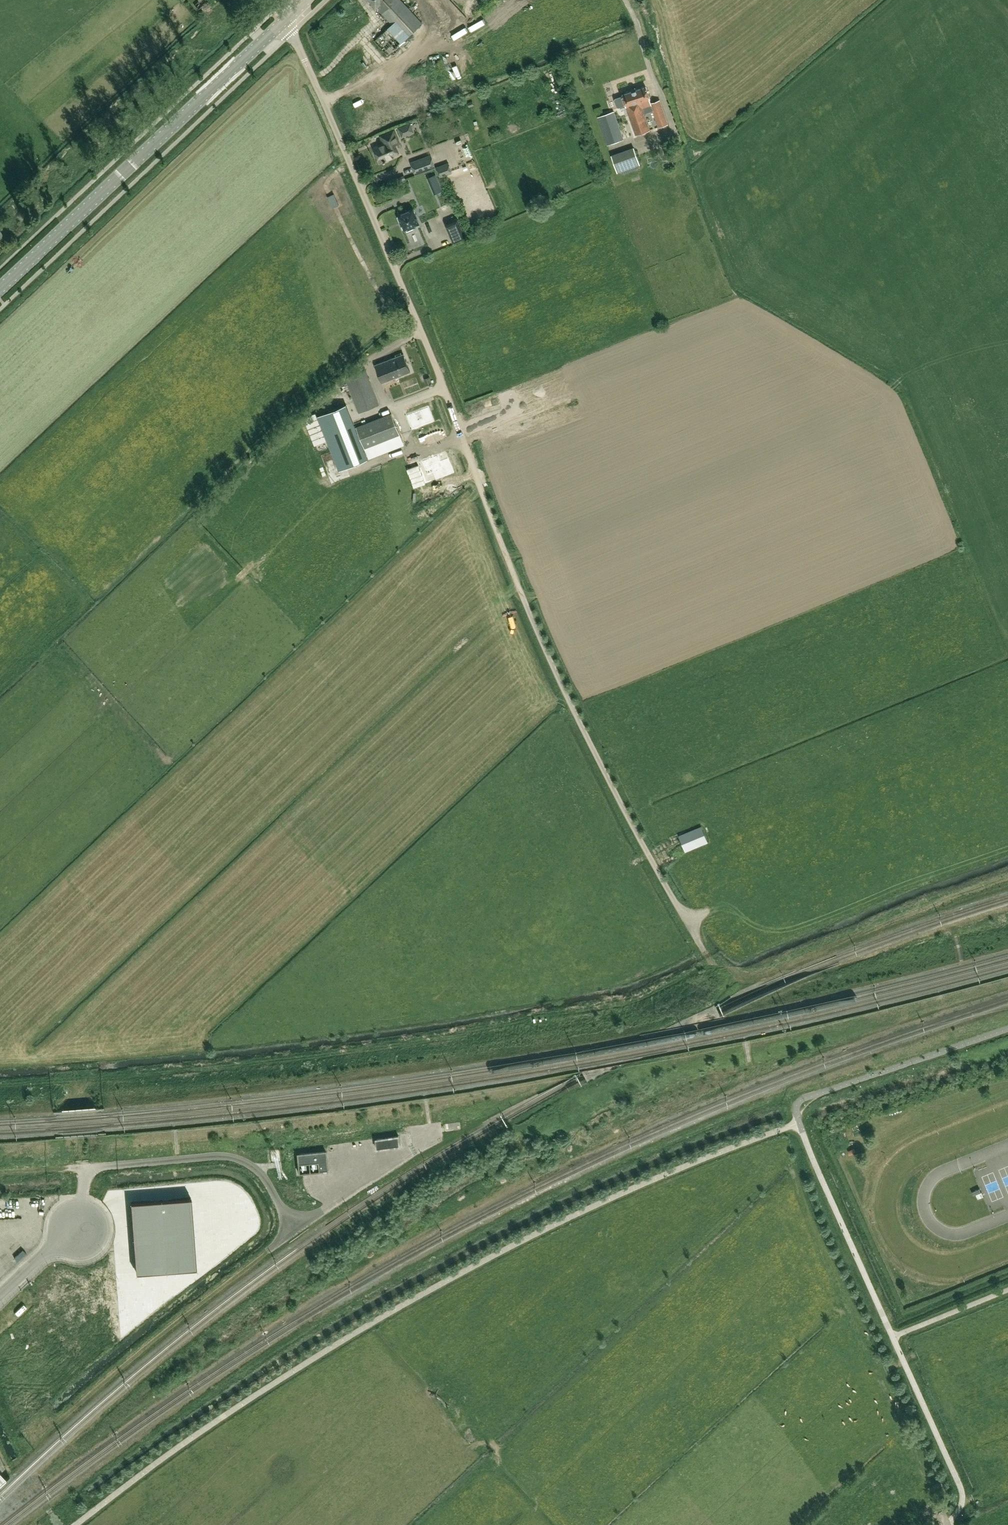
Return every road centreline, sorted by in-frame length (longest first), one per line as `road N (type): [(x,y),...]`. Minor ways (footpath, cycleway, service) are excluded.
road 1 (unclassified): [(702,949),(534,623),(290,16)]
road 2 (secondary): [(0,290),(290,16)]
road 3 (track): [(40,1427),(67,1415),(267,1252)]

